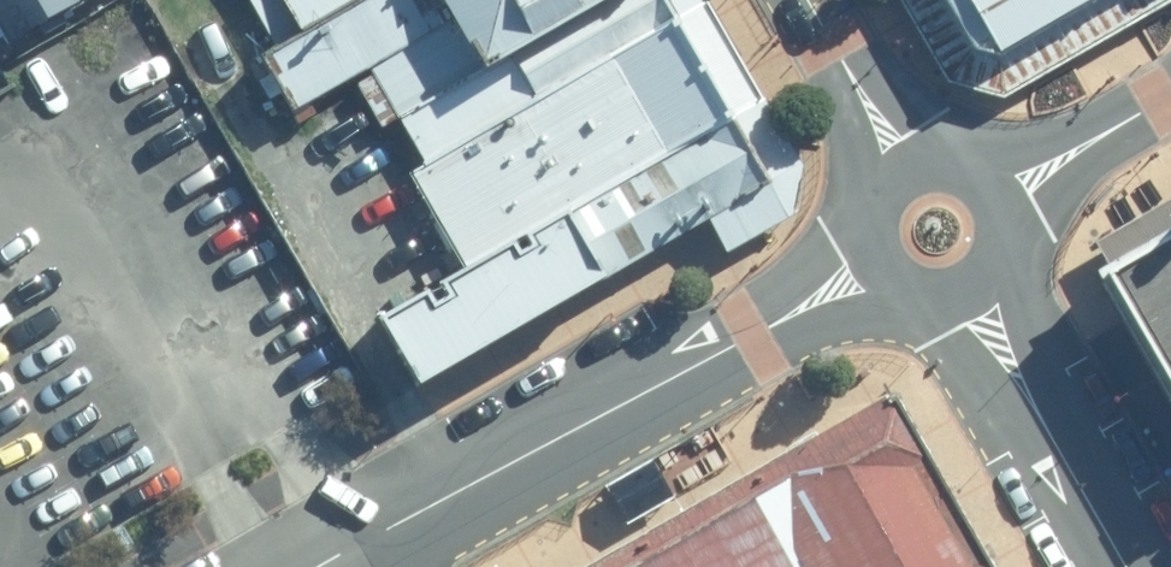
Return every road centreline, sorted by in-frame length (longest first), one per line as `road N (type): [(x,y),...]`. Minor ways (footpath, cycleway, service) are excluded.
road 1 (unclassified): [(877,265),(340,566)]
road 2 (tertiary): [(1128,566),(976,293)]
road 3 (residential): [(1170,93),(1002,193)]
road 4 (tertiary): [(903,168),(808,0)]

